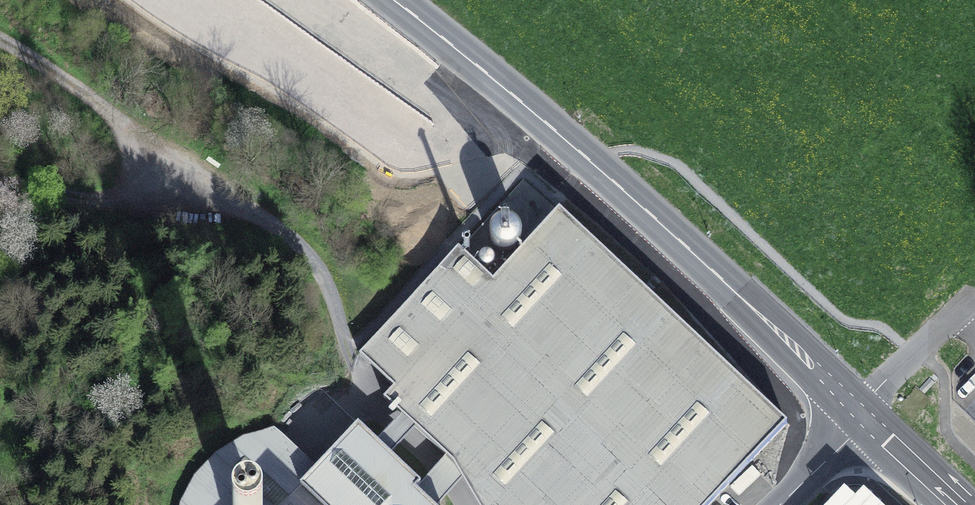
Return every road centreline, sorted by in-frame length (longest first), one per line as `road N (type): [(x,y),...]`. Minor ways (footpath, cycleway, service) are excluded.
road 1 (primary): [(871,420),(647,212),(393,0)]
road 2 (track): [(0,32),(55,62),(199,187)]
road 3 (track): [(0,186),(97,202),(151,203),(199,187)]
road 4 (unclassified): [(871,420),(779,504)]
road 5 (primary): [(961,504),(871,420)]

